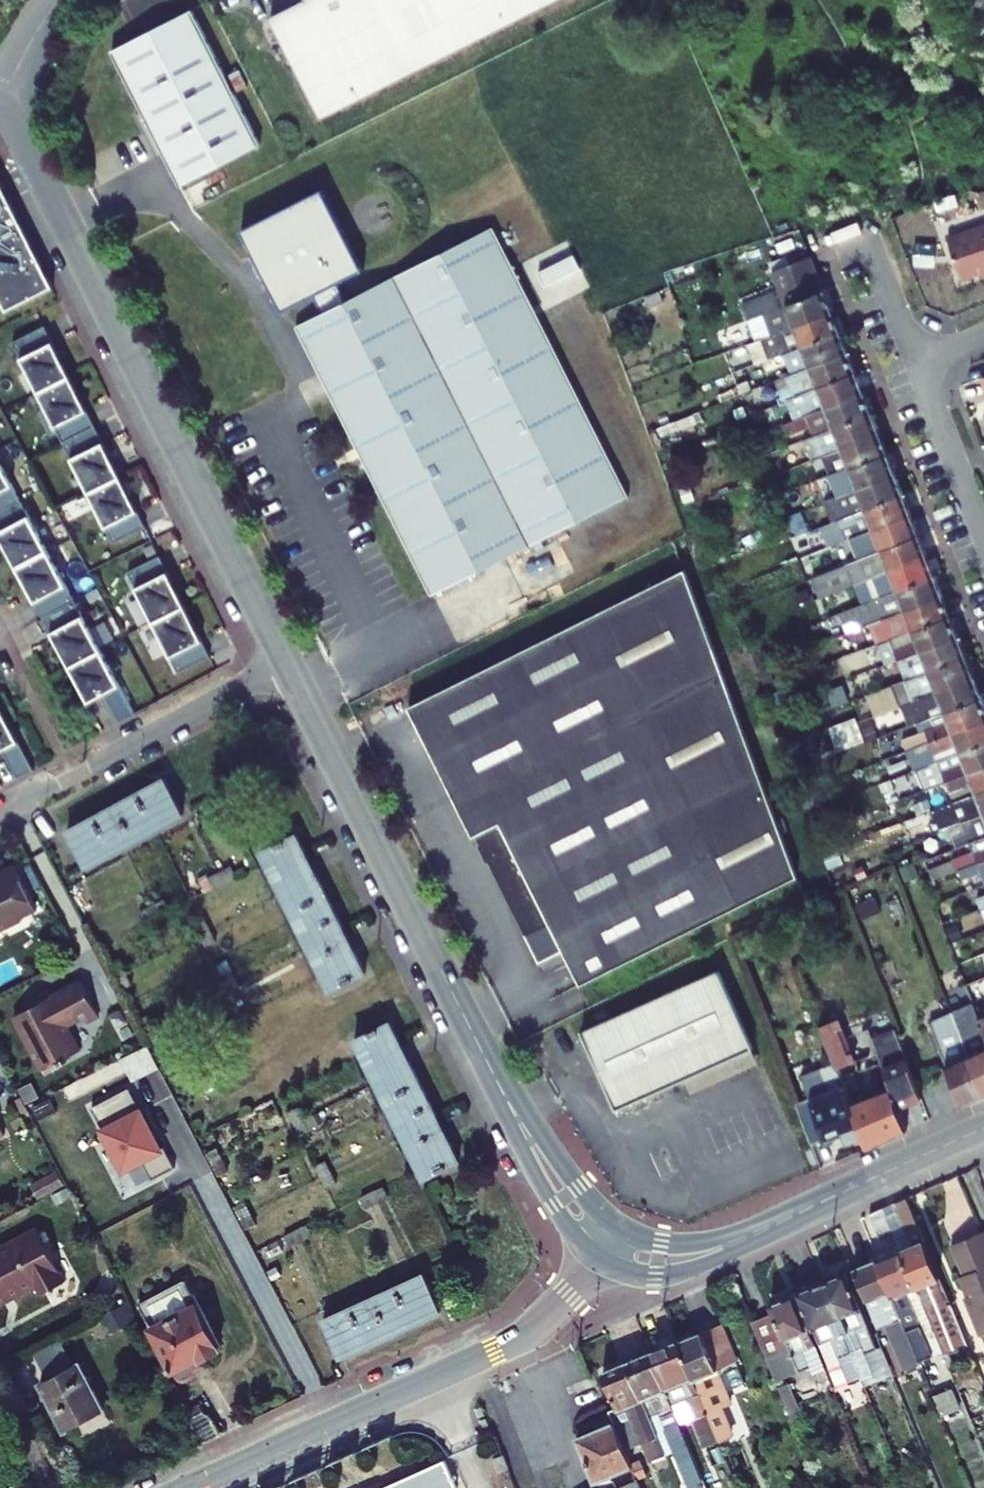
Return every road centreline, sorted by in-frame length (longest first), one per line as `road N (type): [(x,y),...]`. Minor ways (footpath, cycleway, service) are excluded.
road 1 (tertiary): [(0,102),(291,668)]
road 2 (residential): [(188,1487),(536,1329),(605,1263)]
road 3 (tertiary): [(291,668),(496,1077)]
road 4 (residential): [(0,815),(291,668)]
road 5 (tertiary): [(605,1263),(653,1276),(683,1271),(763,1239),(830,1197)]
road 6 (tertiary): [(496,1077),(551,1200),(605,1263)]
road 7 (tertiary): [(830,1197),(702,1243),(626,1230)]
road 8 (tertiary): [(626,1230),(593,1205),(496,1077)]
road 9 (residential): [(983,534),(918,362)]
road 10 (tertiary): [(830,1197),(983,1128)]
road 11 (residential): [(918,362),(871,241)]

